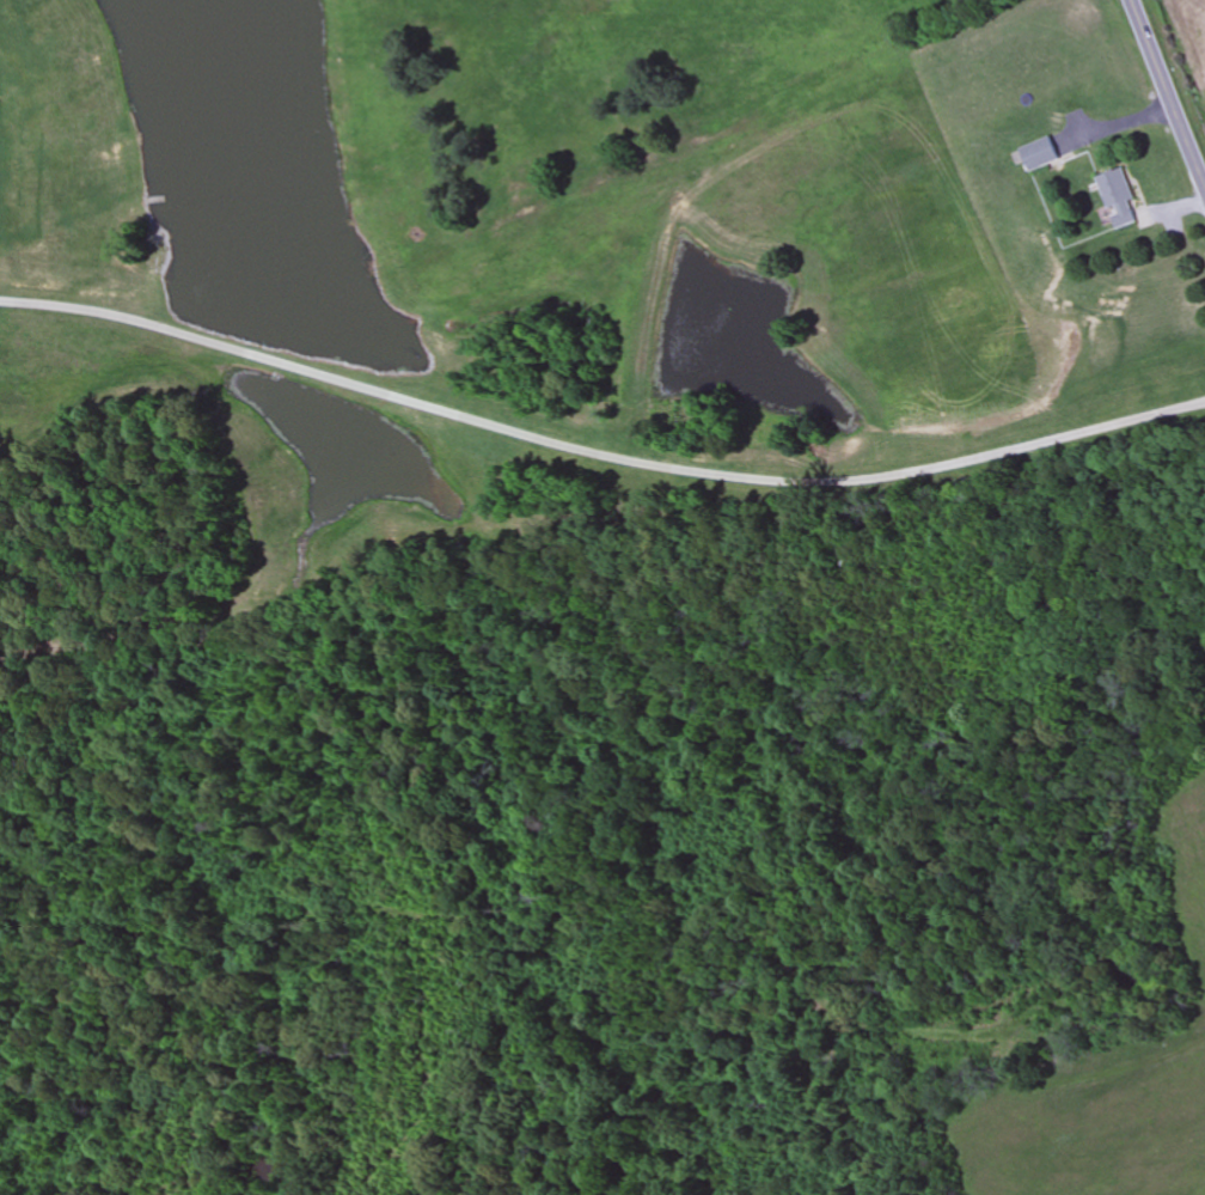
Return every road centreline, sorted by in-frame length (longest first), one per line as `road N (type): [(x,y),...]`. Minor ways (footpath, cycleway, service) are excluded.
road 1 (primary): [(1204,192),(1129,0)]

